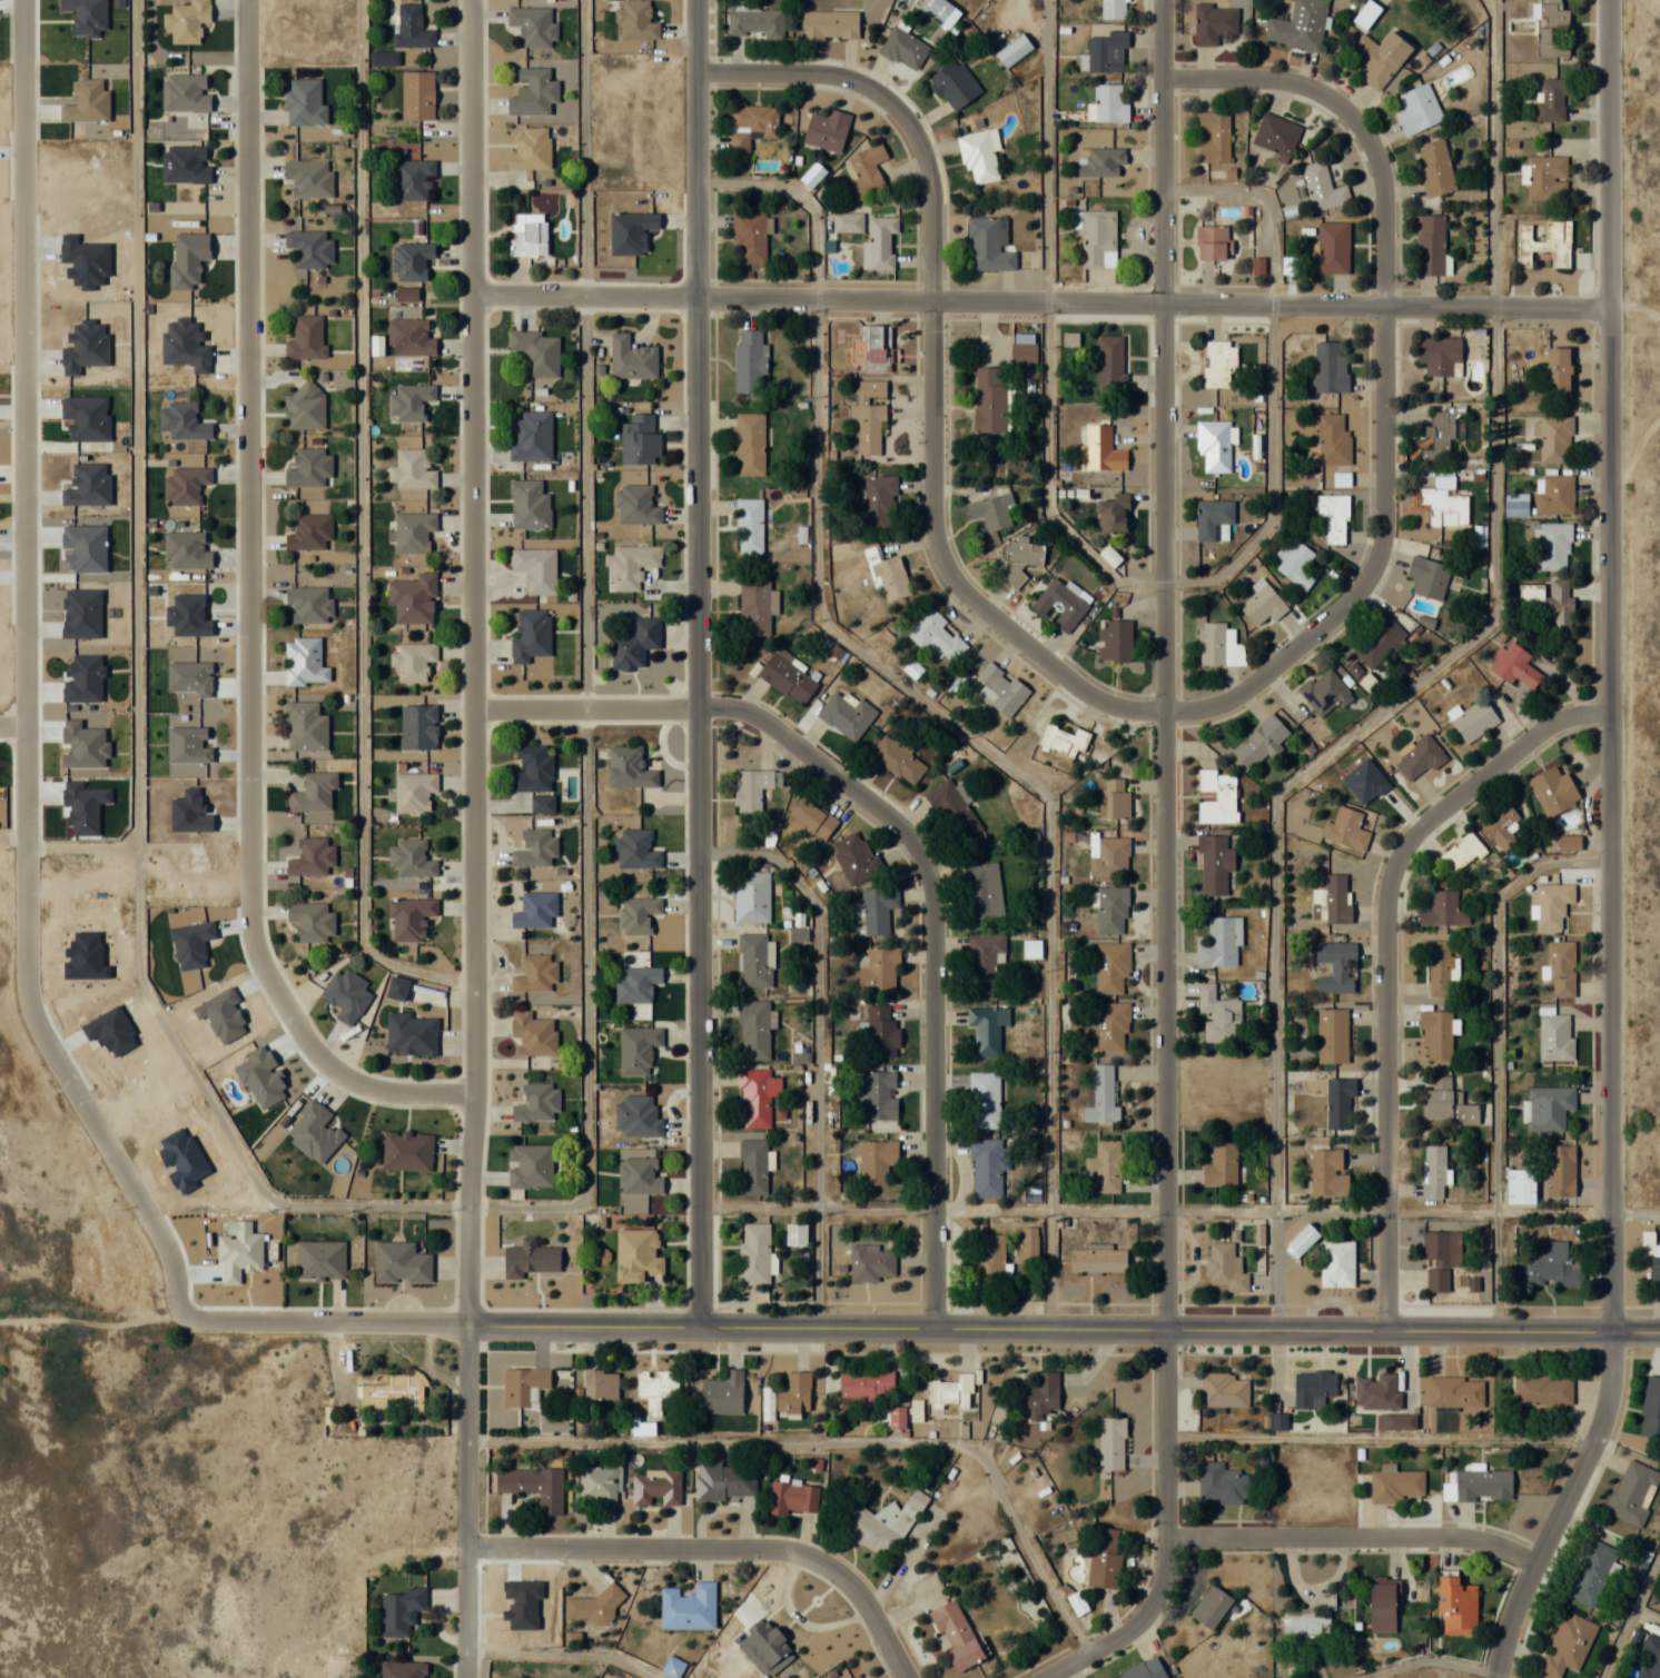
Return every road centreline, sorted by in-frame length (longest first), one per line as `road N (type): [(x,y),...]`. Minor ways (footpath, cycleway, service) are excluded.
road 1 (residential): [(1046,1677),(1113,1644),(1153,1608),(1167,1538),(1165,0)]
road 2 (residential): [(21,0),(28,1003),(158,1237),(177,1303),(190,1321)]
road 3 (tertiary): [(1612,1332),(1612,0)]
road 4 (residential): [(700,1327),(695,0)]
road 5 (residential): [(467,1323),(470,0)]
road 6 (residential): [(246,0),(250,923),(267,977),(320,1060),(357,1084),(473,1092)]
road 7 (tertiary): [(467,1323),(1659,1332)]
road 8 (residential): [(1610,309),(471,295)]
road 9 (residential): [(936,1329),(935,917),(913,842),(751,715),(472,709)]
road 10 (residential): [(1164,713),(1115,706),(1069,682),(945,567),(931,517),(931,200),(920,142),(902,115),(846,77),(695,71)]
road 11 (residential): [(1164,713),(1236,697),(1348,602),(1376,562),(1383,520),(1384,205),(1382,173),(1367,143),(1352,118),(1300,87),(1167,80)]
road 12 (residential): [(1386,1331),(1391,874),(1421,825),(1544,726),(1610,713)]
road 13 (residential): [(906,1677),(842,1580),(819,1562),(722,1550),(466,1547)]
road 14 (residential): [(1540,1560),(1419,1539),(1167,1538)]
road 15 (residential): [(1494,1677),(1595,1443),(1611,1391),(1612,1332)]
road 16 (residential): [(465,1677),(467,1323)]
road 17 (residential): [(467,1323),(190,1321)]

